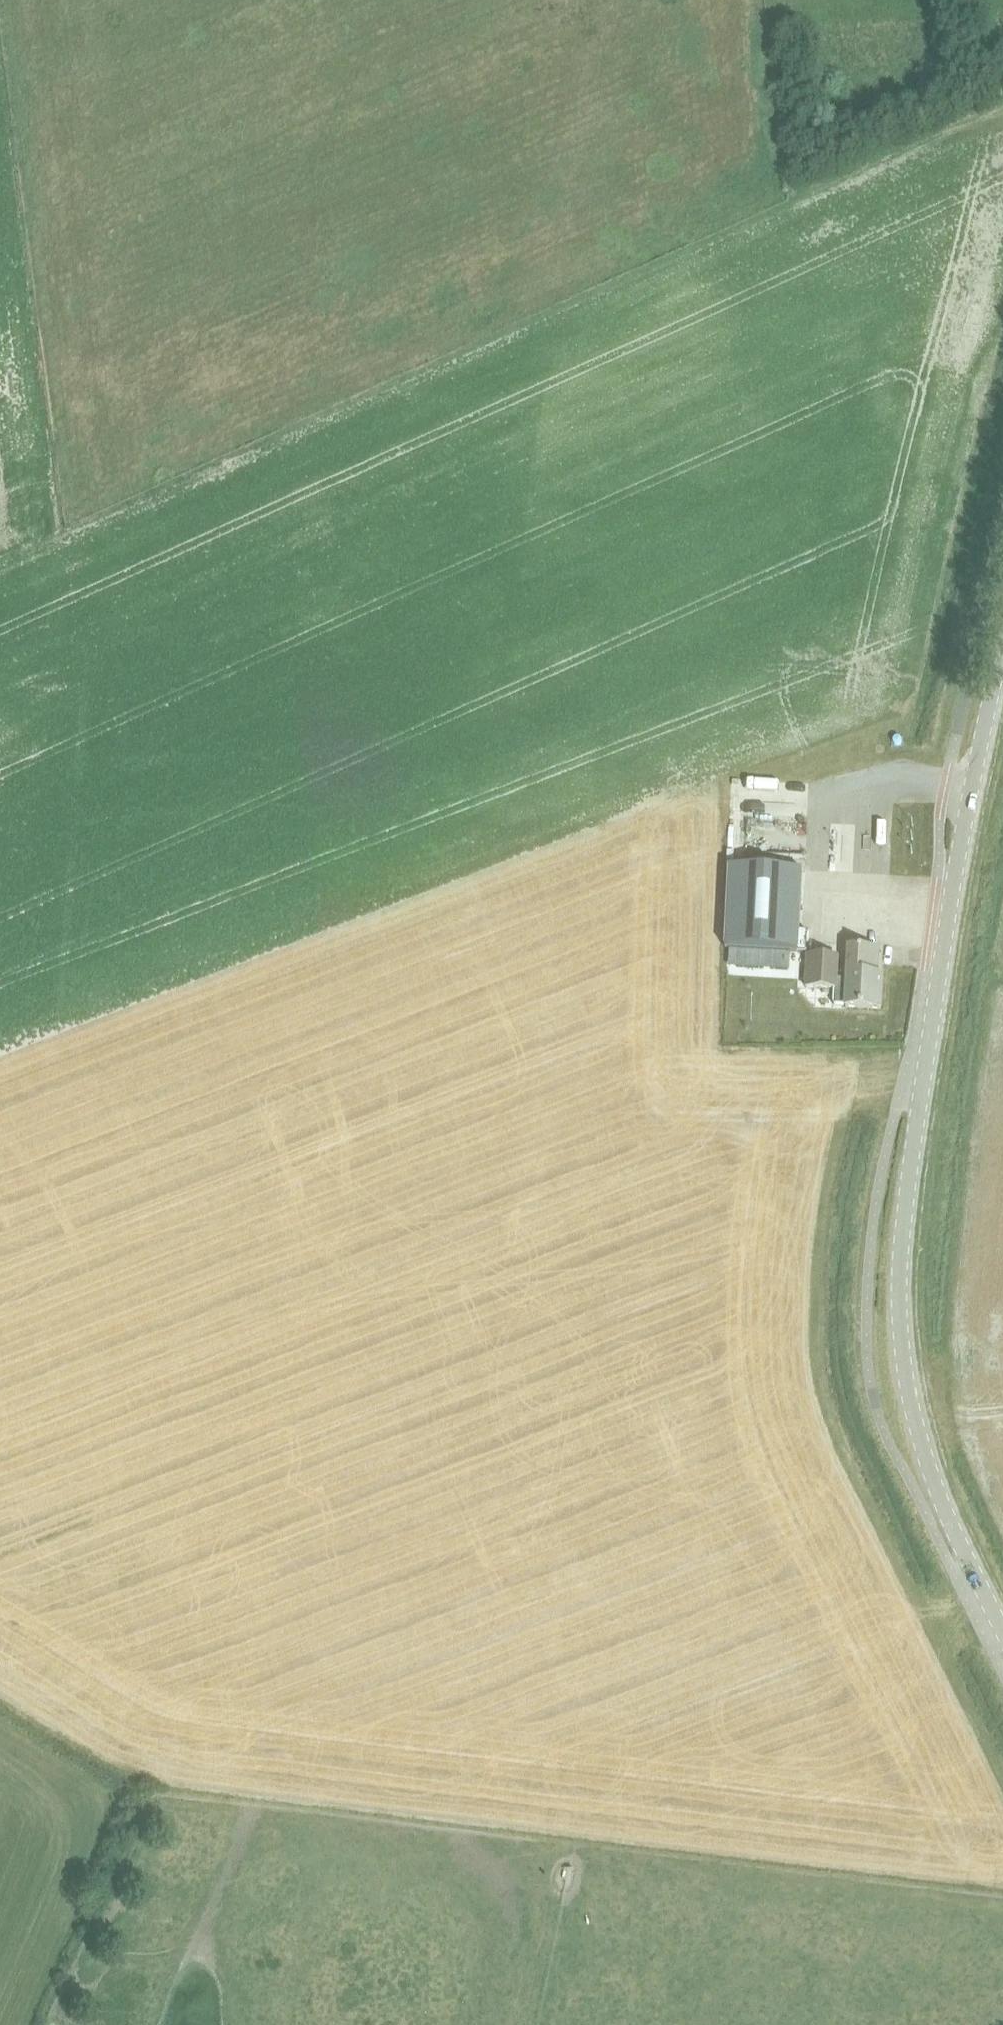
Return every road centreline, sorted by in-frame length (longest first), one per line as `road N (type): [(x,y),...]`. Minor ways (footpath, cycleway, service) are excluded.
road 1 (unclassified): [(1002,1636),(929,1466),(907,1386),(900,1310),(906,1206),(949,920),(1002,649)]

